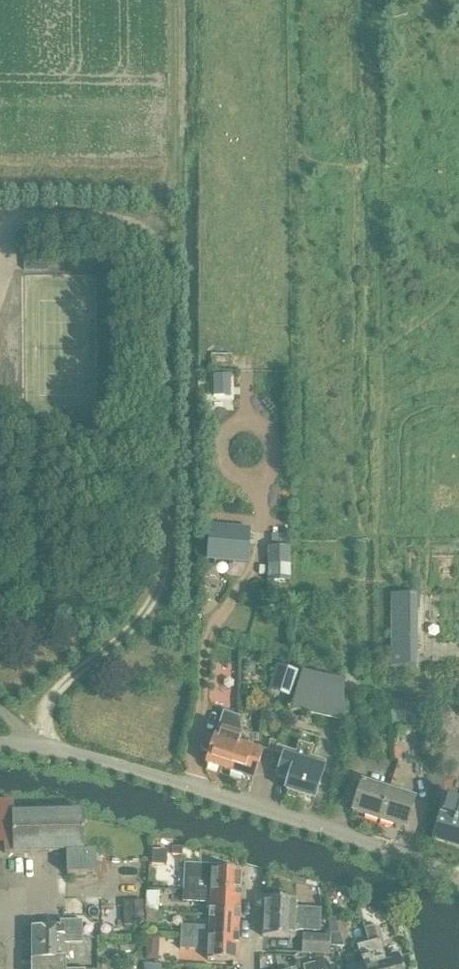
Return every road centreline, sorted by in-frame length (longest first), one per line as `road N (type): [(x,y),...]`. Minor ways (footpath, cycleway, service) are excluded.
road 1 (track): [(34,744),(61,691),(135,627),(164,579),(176,258),(131,214),(0,206)]
road 2 (unclassified): [(458,878),(74,752),(0,743)]

